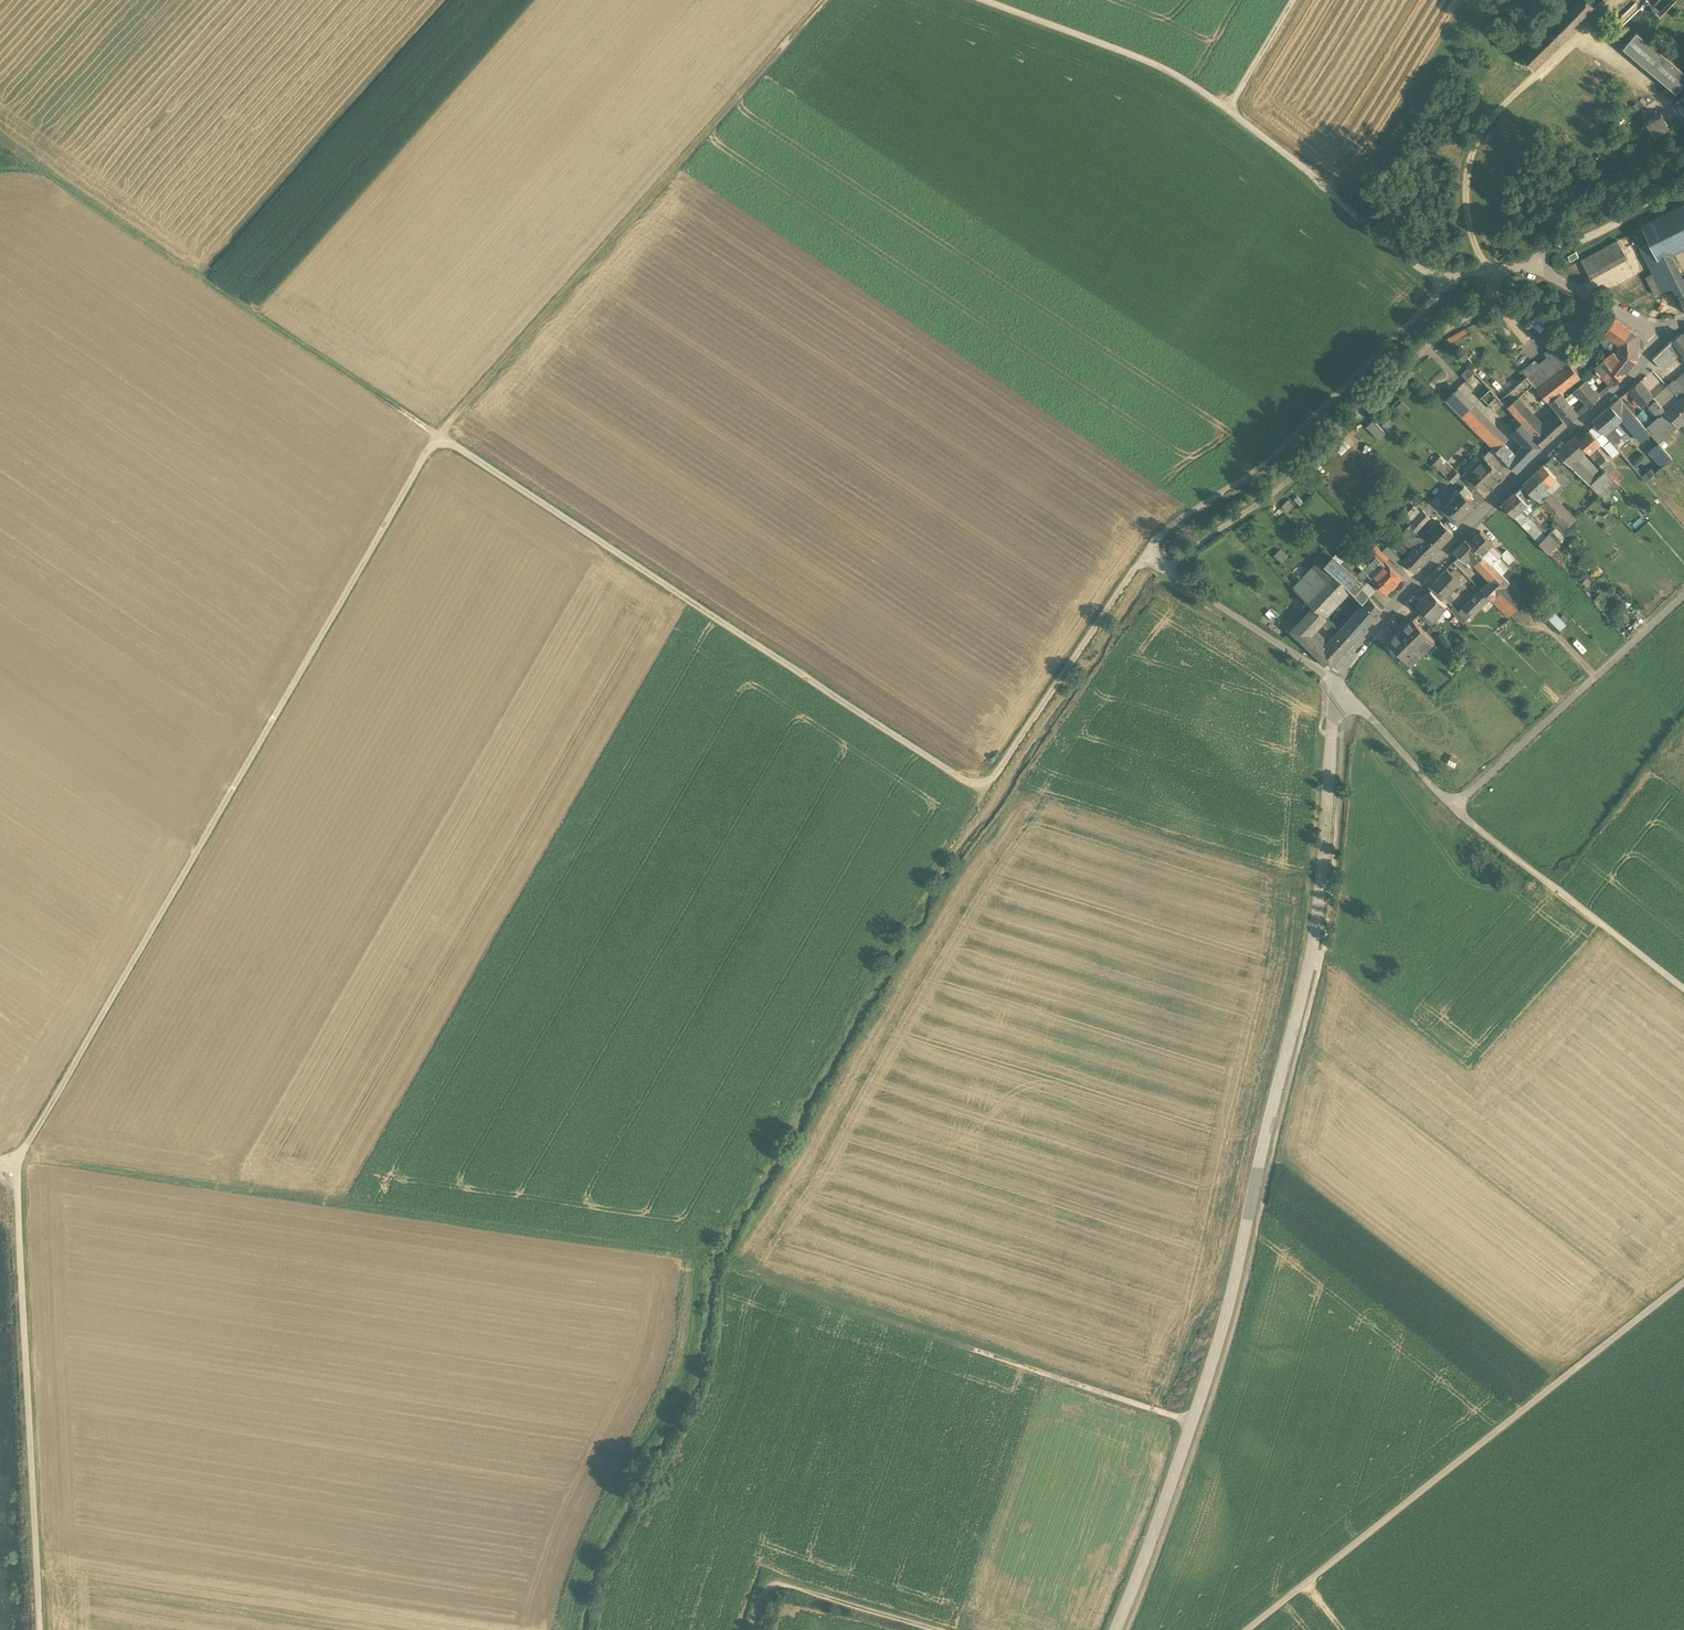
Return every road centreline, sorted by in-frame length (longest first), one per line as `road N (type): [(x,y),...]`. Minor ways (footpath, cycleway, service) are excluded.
road 1 (track): [(1144,557),(994,778),(974,785),(440,435),(27,1145),(17,1157),(0,1159)]
road 2 (unclassified): [(1115,1629),(1231,1296),(1316,923),(1338,681)]
road 3 (track): [(20,1154),(644,1251)]
road 4 (track): [(440,435),(824,0)]
road 5 (track): [(984,784),(970,821),(888,936),(696,1261)]
road 6 (track): [(1247,1629),(1683,1283)]
road 7 (track): [(1444,287),(1314,174),(1182,77),(986,0)]
road 8 (track): [(440,435),(0,140)]
road 9 (track): [(730,1267),(1193,1422)]
road 10 (residential): [(1338,681),(1452,546),(1665,338)]
road 11 (track): [(40,1629),(17,1157)]
road 12 (track): [(569,1629),(590,1552),(677,1388),(691,1341),(696,1261),(644,1251)]
road 13 (track): [(1683,989),(1454,808),(1346,701)]
road 14 (track): [(1167,571),(1281,490),(1441,334),(1478,314),(1490,281)]
road 15 (track): [(1444,287),(1265,465),(1161,535),(1144,557)]
road 16 (track): [(1454,808),(1683,593)]
road 17 (track): [(1338,681),(1144,557)]
road 18 (residential): [(1665,338),(1535,268),(1490,281),(1478,268)]
road 19 (track): [(1535,268),(1683,185)]
road 20 (track): [(1228,109),(1294,0)]

